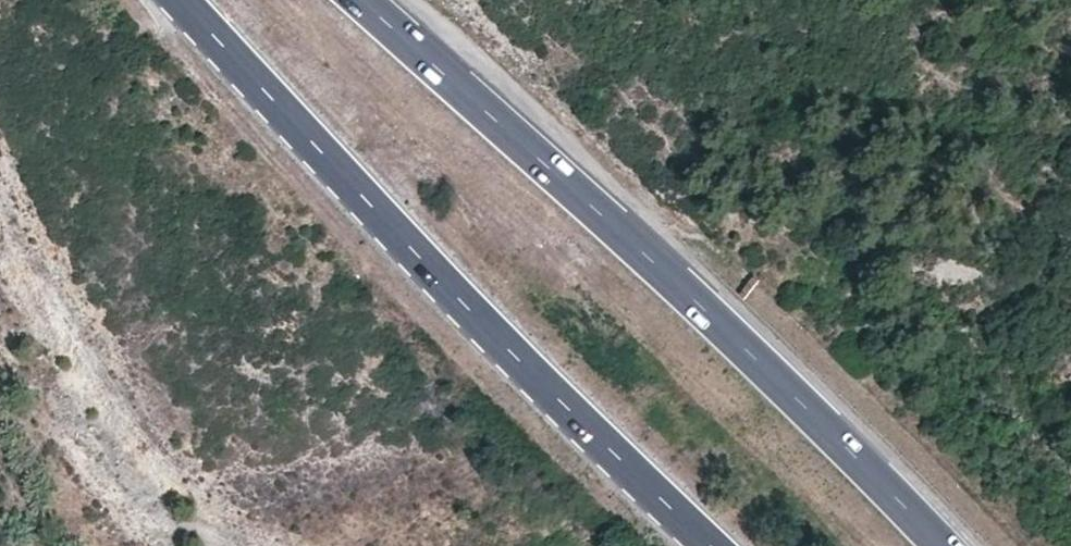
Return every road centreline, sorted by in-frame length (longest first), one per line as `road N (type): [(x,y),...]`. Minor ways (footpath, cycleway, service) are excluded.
road 1 (trunk): [(949,545),(676,274),(366,0)]
road 2 (trunk): [(179,0),(440,280),(710,545)]

